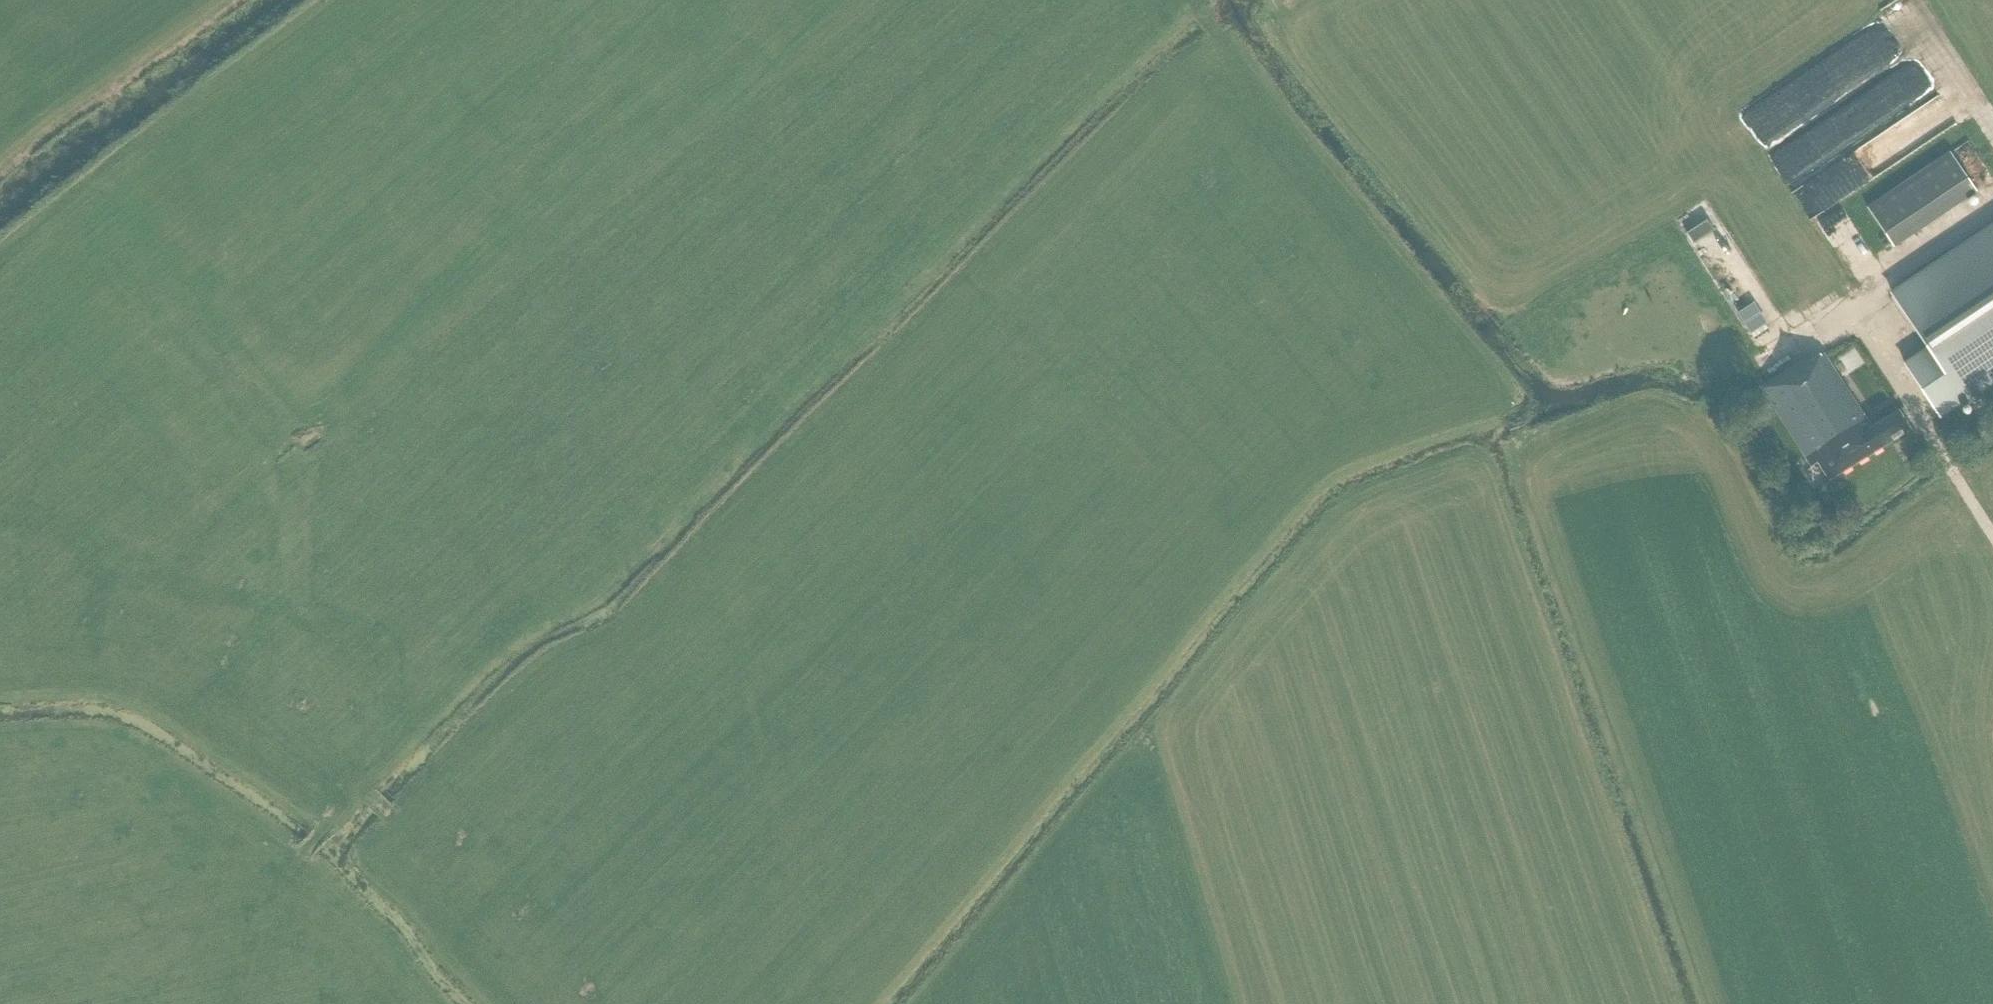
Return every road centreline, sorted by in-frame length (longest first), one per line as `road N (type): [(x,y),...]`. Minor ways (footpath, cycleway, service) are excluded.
road 1 (track): [(1940,445),(1846,295),(1992,202)]

